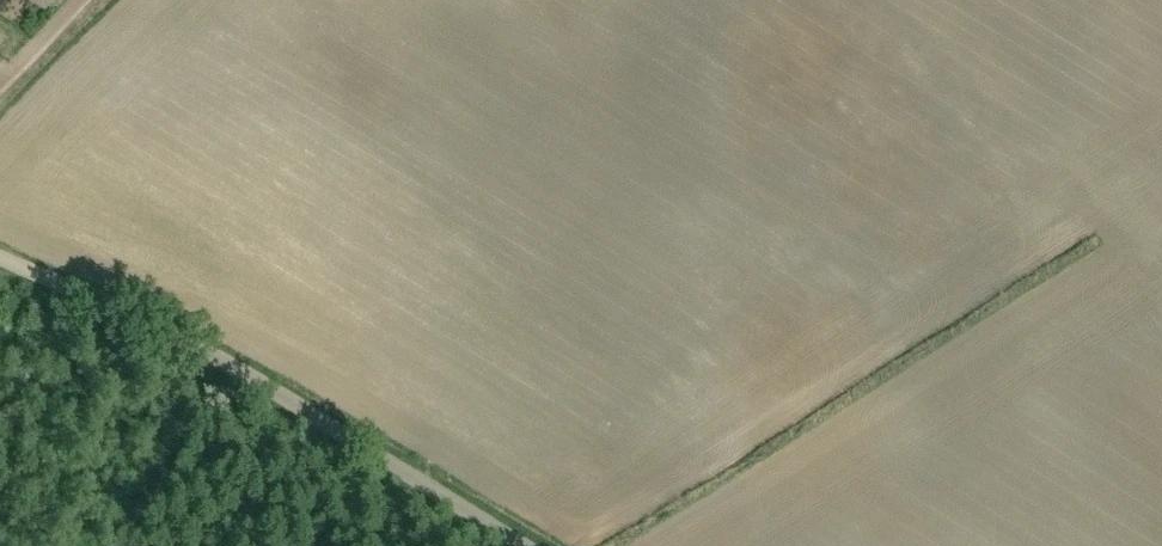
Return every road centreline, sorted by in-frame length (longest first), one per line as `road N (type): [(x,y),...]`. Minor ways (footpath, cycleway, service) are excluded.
road 1 (unclassified): [(520,545),(204,350),(0,257)]

